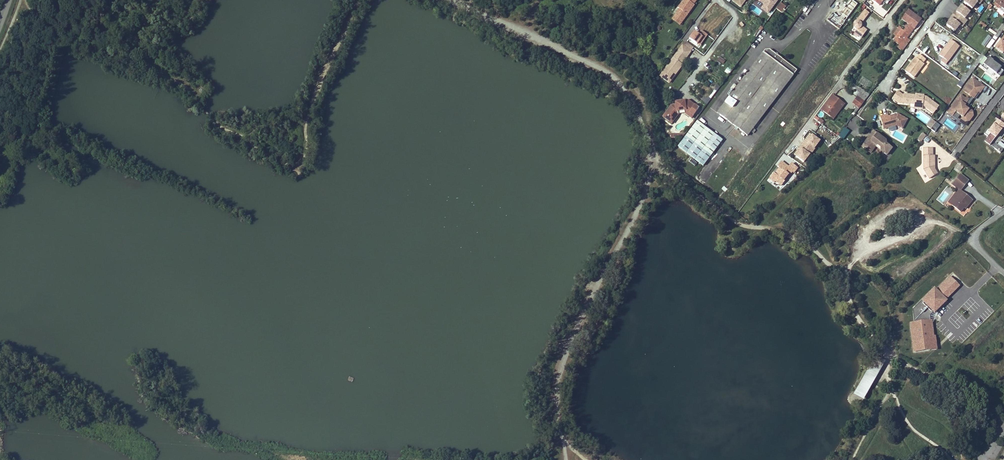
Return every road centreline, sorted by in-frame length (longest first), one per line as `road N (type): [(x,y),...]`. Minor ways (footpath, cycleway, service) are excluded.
road 1 (residential): [(809,18),(778,46),(764,42),(708,115),(748,146),(807,67),(820,32)]

